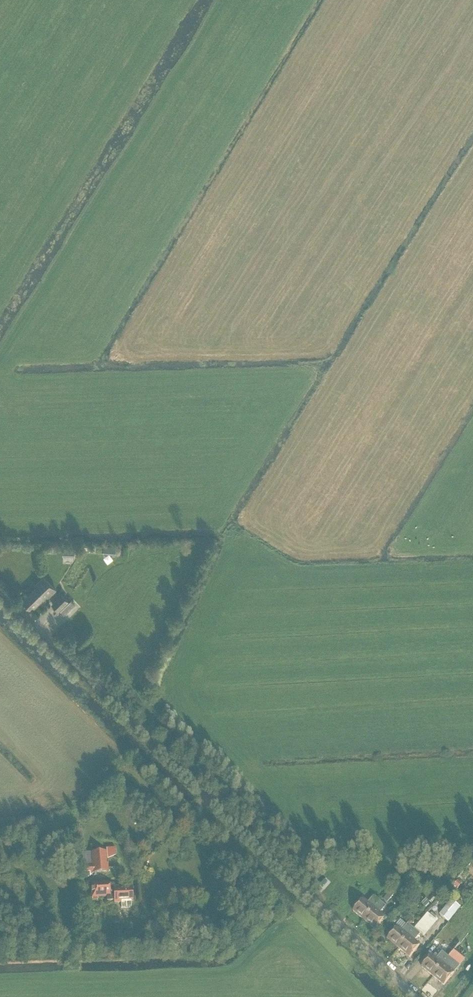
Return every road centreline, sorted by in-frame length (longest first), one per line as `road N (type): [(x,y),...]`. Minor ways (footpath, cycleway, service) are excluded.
road 1 (unclassified): [(414,996),(0,594)]

